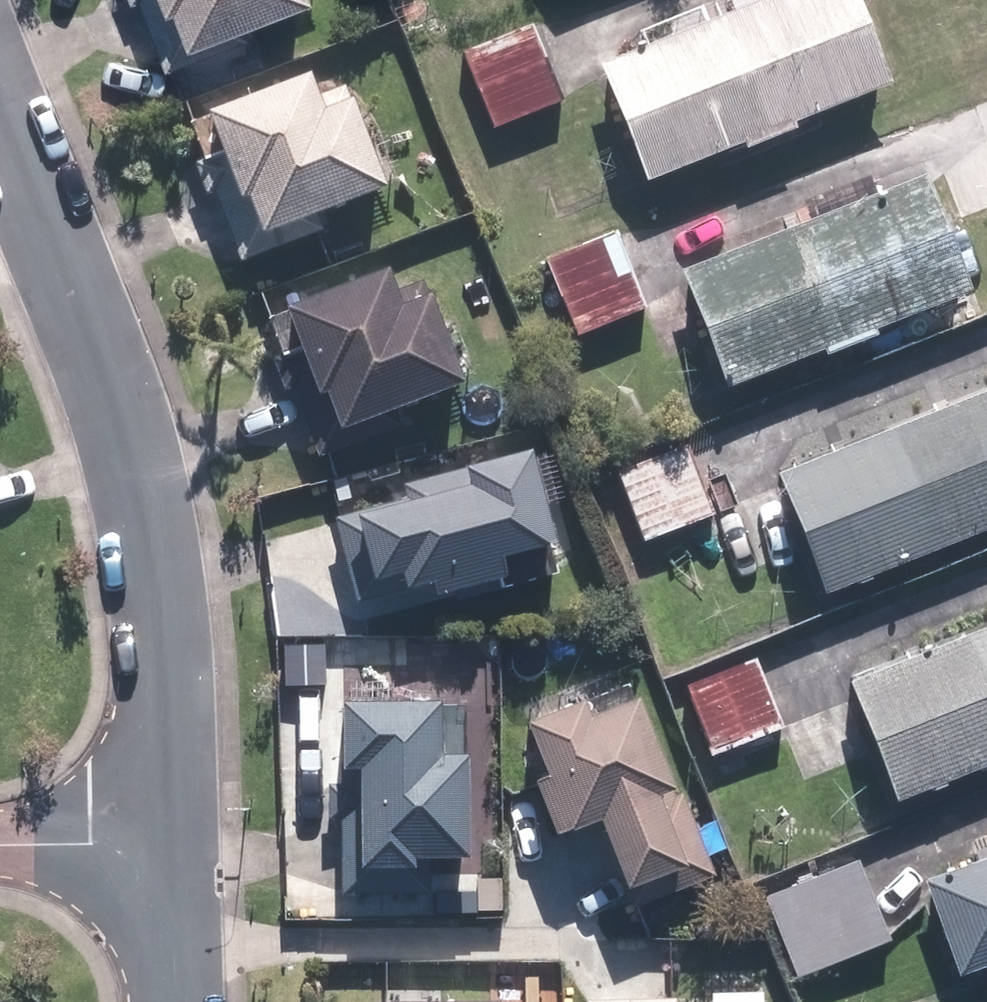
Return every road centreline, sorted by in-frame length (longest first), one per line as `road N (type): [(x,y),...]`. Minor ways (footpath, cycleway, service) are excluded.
road 1 (residential): [(0,86),(126,426),(147,509),(166,836)]
road 2 (residential): [(166,836),(0,839)]
road 3 (residential): [(166,836),(171,1001)]

